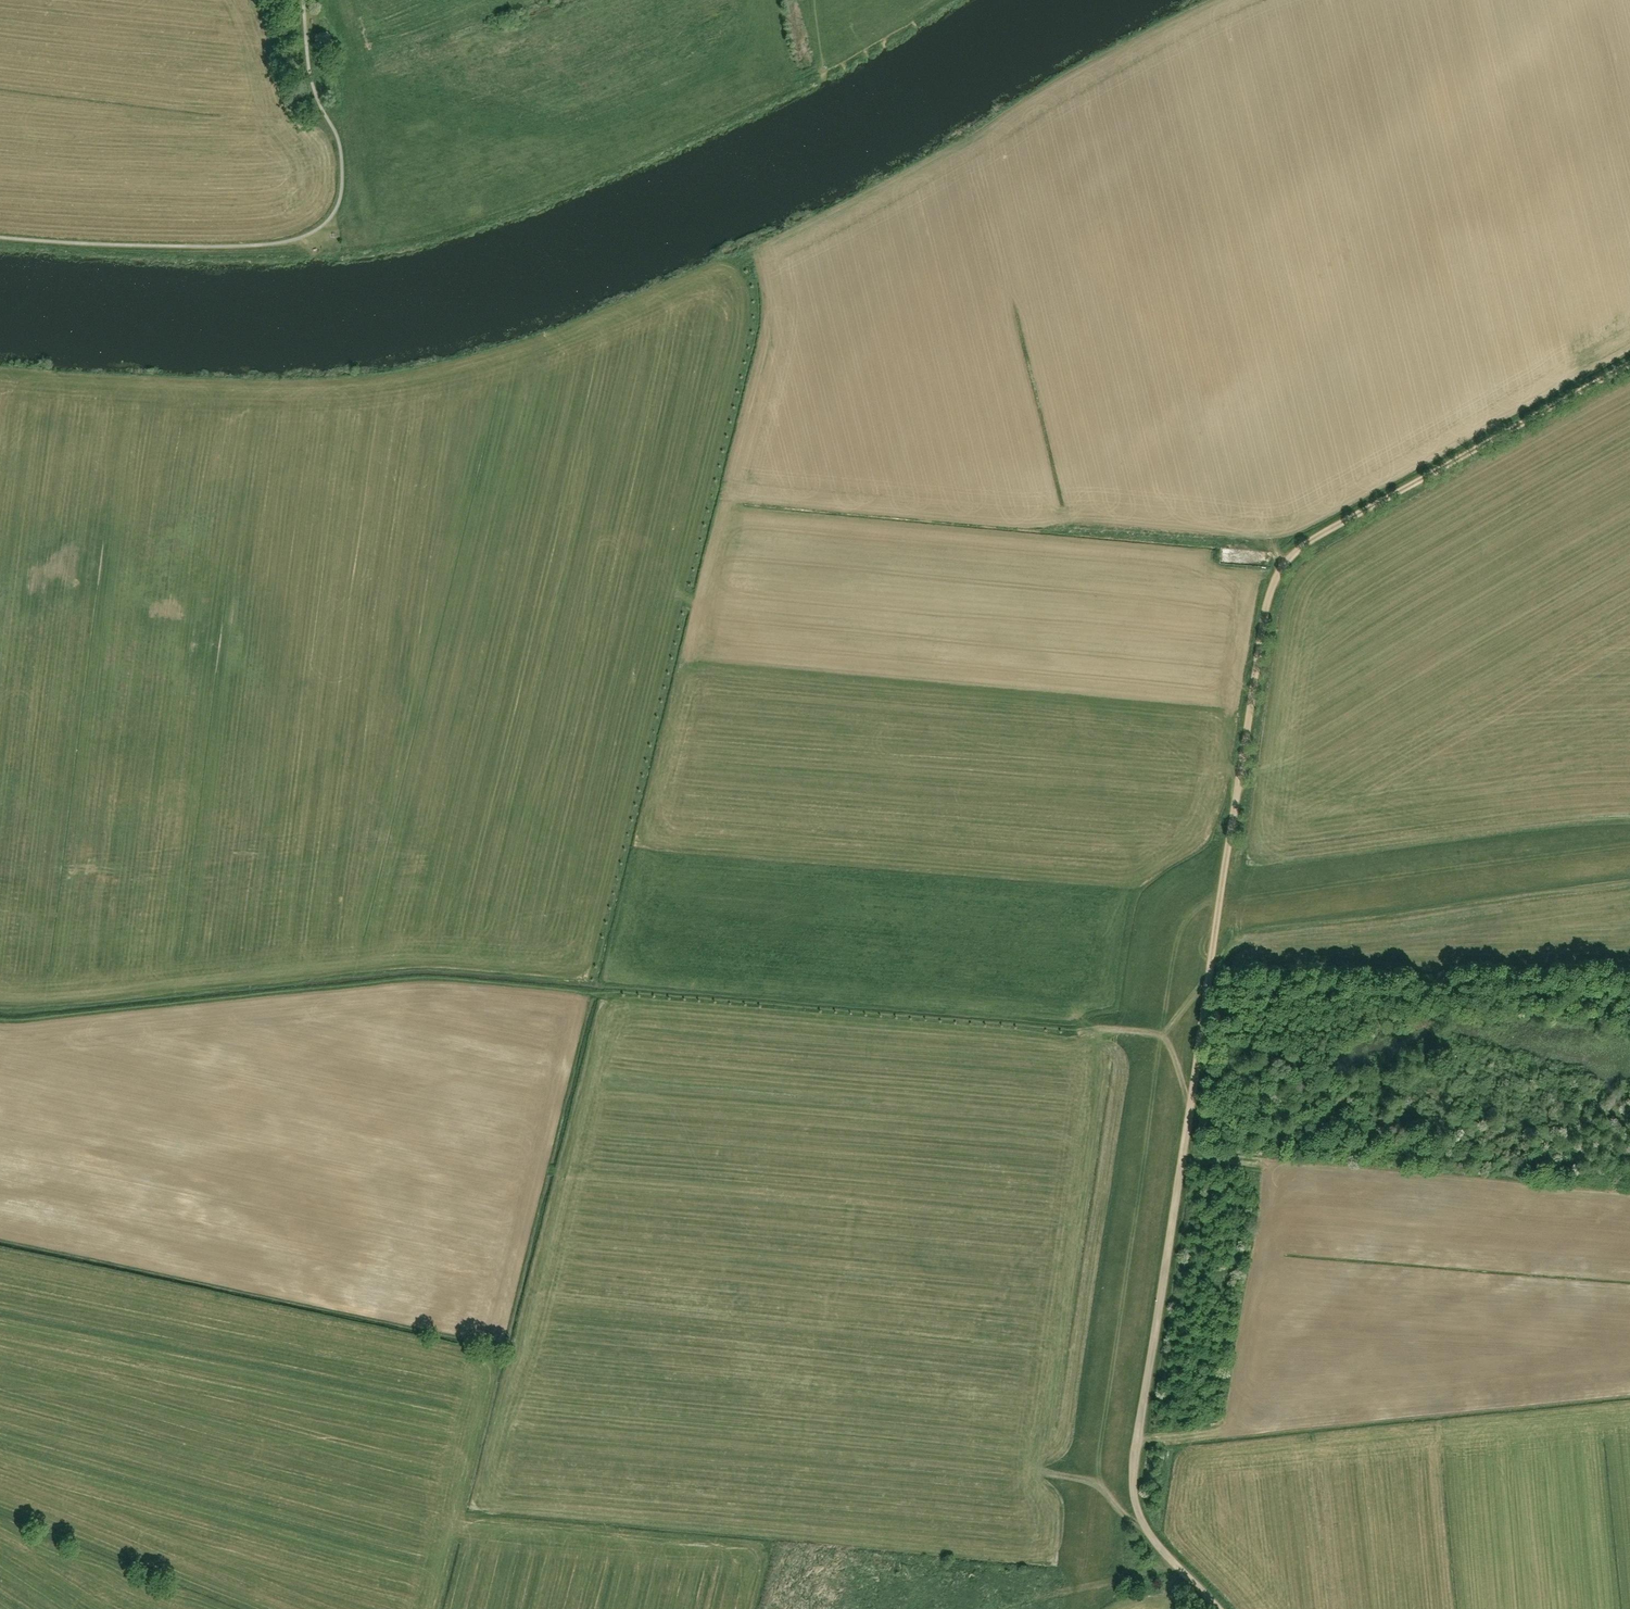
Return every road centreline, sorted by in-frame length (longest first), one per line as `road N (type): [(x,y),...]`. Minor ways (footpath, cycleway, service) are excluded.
road 1 (track): [(1216,1608),(1146,1528),(1134,1466),(1270,595),(1295,554),(1316,539),(1629,364)]
road 2 (track): [(1190,1102),(1167,1038),(1113,1030),(1097,1047)]

